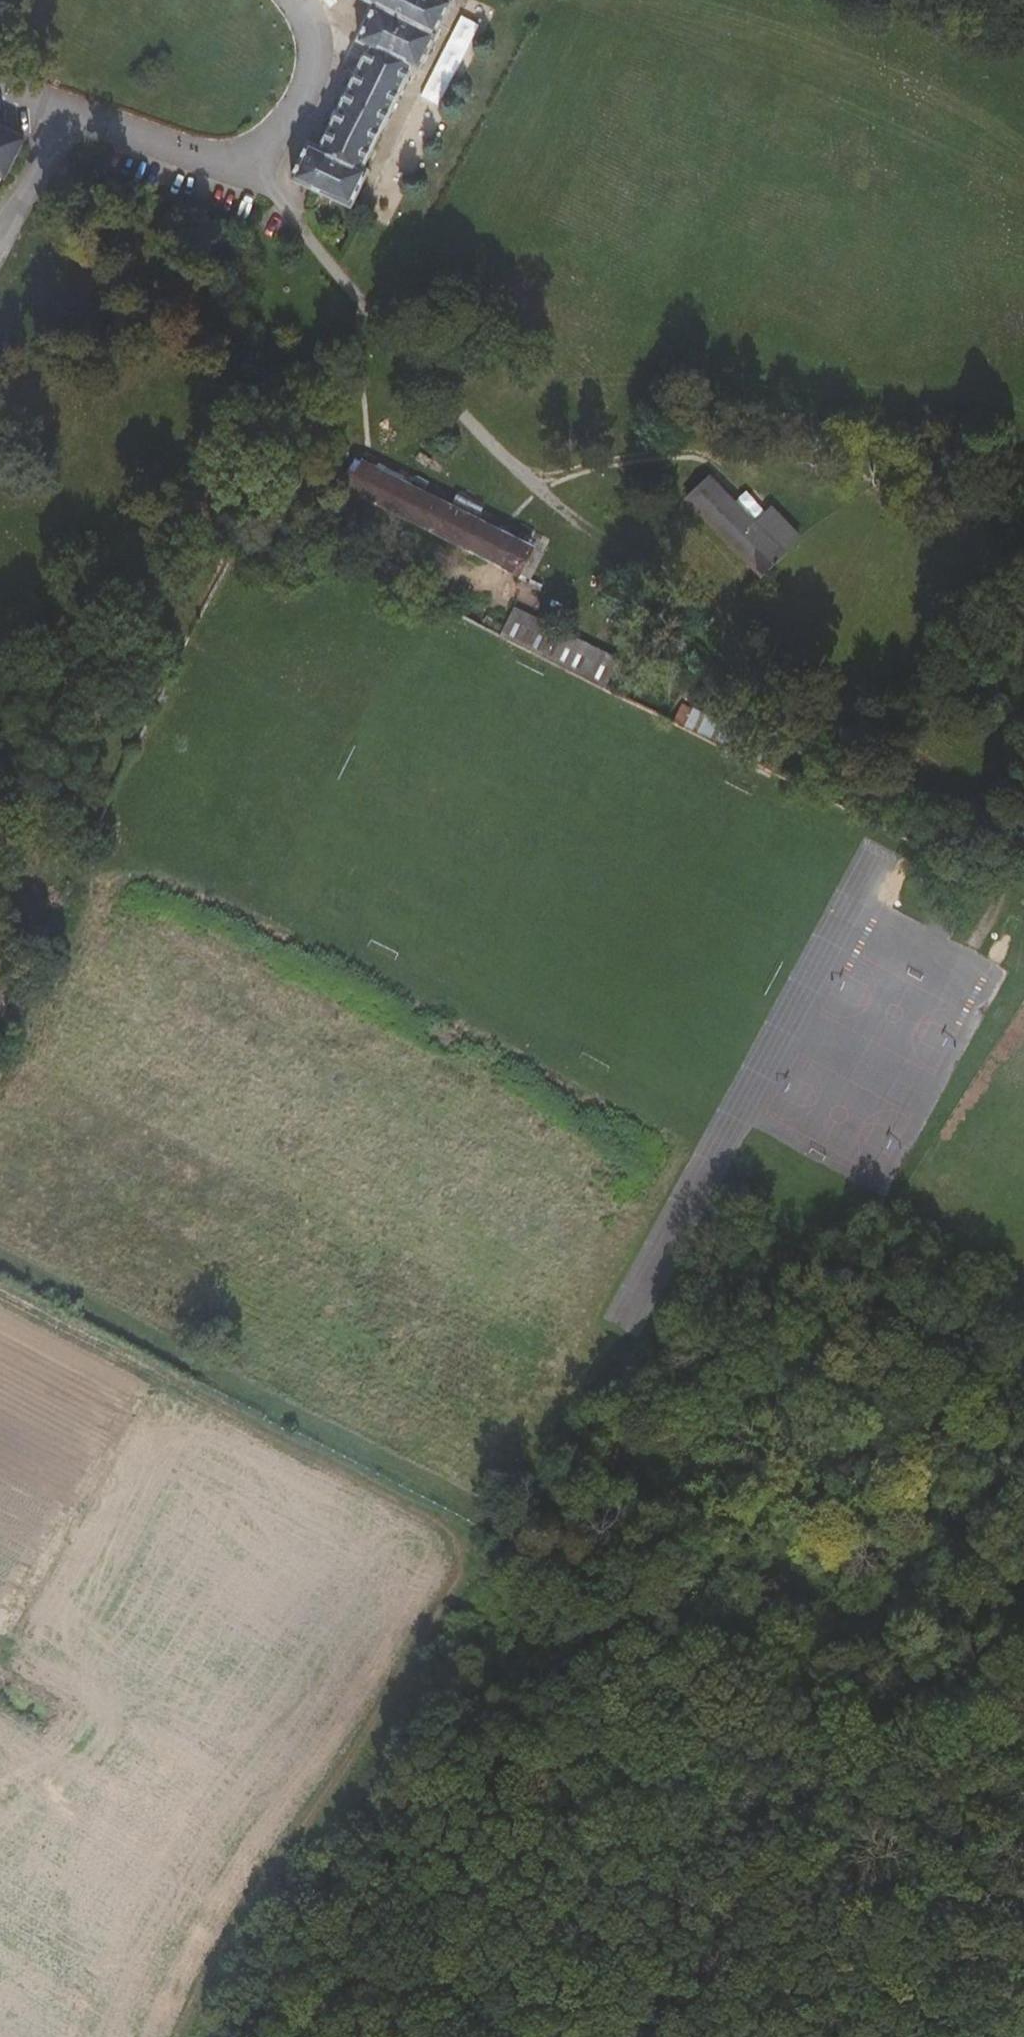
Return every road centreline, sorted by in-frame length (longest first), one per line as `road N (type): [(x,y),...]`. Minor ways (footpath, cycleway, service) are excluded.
road 1 (track): [(474,1543),(426,1649),(250,1914),(182,2036)]
road 2 (track): [(0,1308),(474,1543)]
road 3 (residential): [(0,85),(218,167),(261,165),(277,152),(310,87),(314,42),(293,0)]

